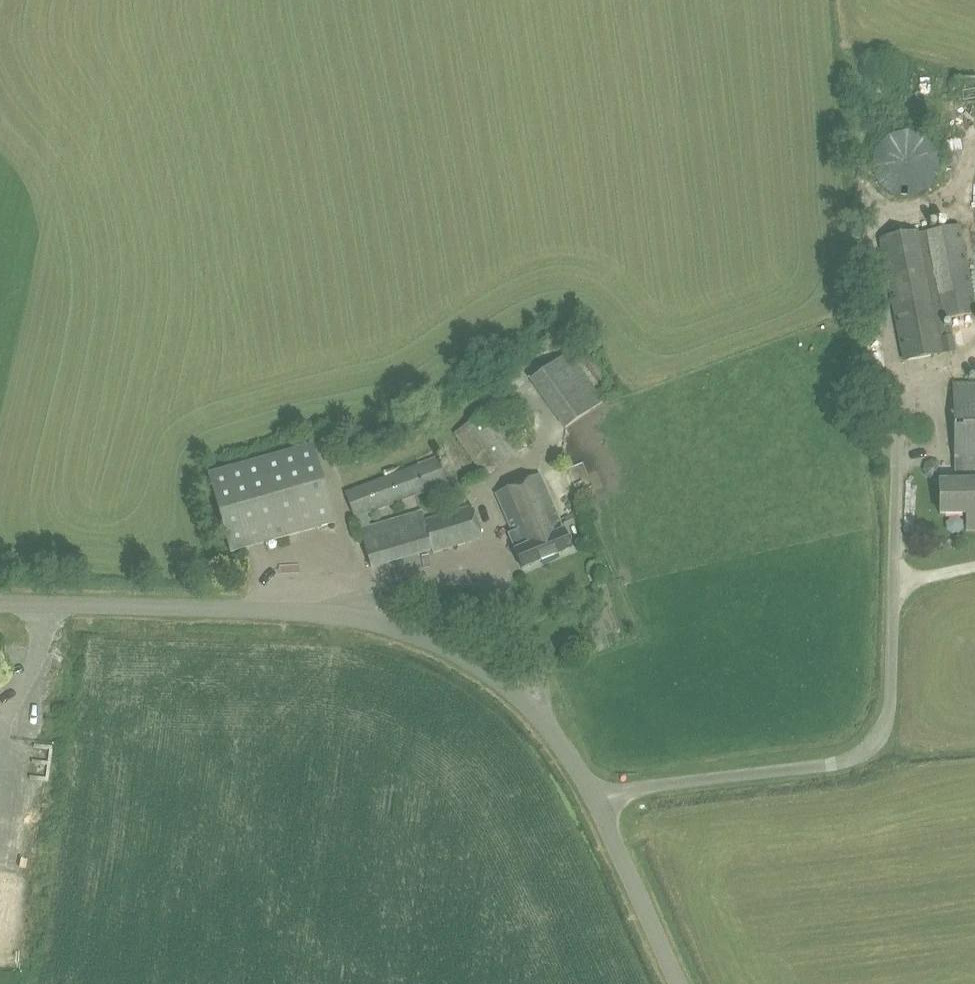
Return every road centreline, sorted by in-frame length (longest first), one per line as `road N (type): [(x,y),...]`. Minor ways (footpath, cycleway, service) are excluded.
road 1 (unclassified): [(679,983),(614,834),(564,746),(481,669),(415,636),(333,617),(0,607)]

